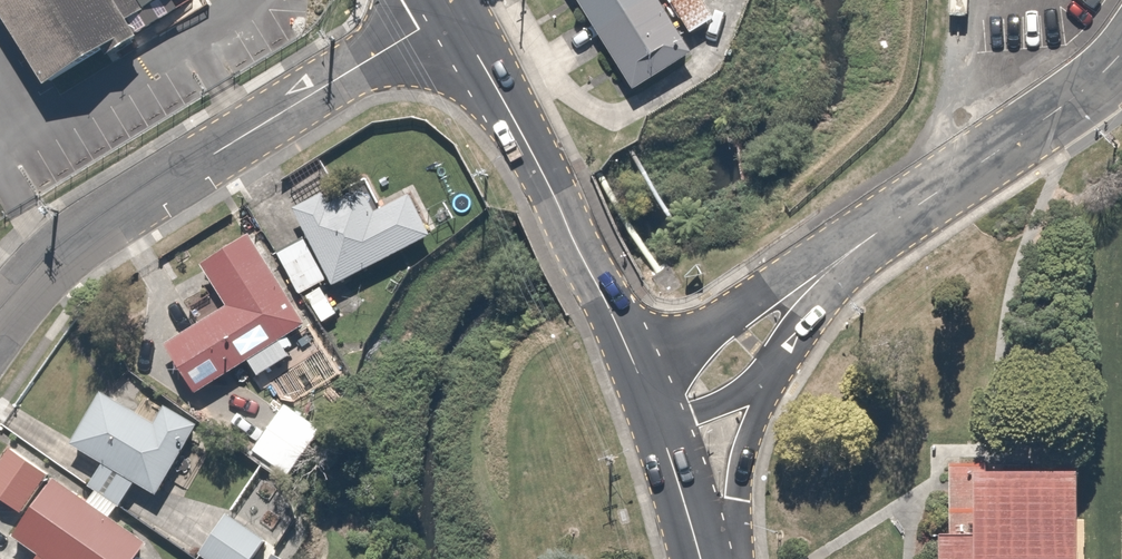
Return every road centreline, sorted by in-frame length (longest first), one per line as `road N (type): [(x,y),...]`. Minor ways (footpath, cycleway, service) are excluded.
road 1 (residential): [(451,10),(95,226),(16,286),(0,311)]
road 2 (secondary): [(451,10),(555,195),(637,368)]
road 3 (tertiary): [(884,227),(1060,109),(1121,54)]
road 4 (tertiary): [(637,368),(884,227)]
road 5 (tertiary): [(785,351),(745,446),(729,558)]
road 6 (tertiary): [(884,227),(785,351)]
road 7 (tertiary): [(785,351),(734,397),(661,424)]
road 8 (secondary): [(661,424),(698,558)]

